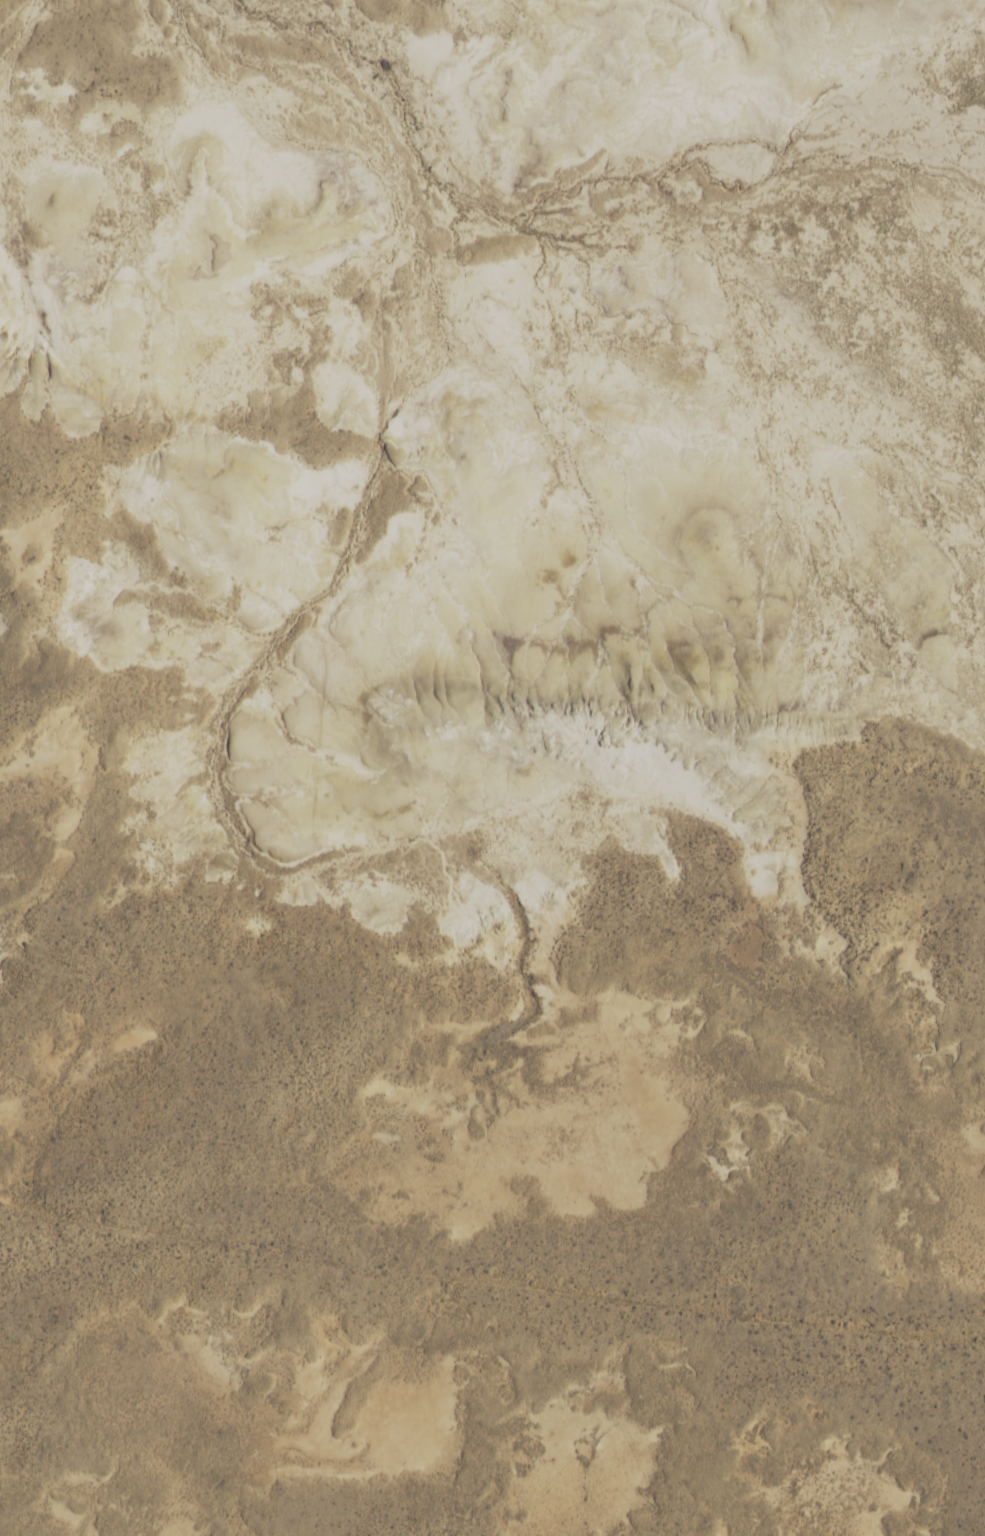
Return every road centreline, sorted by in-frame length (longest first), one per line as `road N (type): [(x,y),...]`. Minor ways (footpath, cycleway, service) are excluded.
road 1 (track): [(984,1328),(210,1291),(0,1256)]

